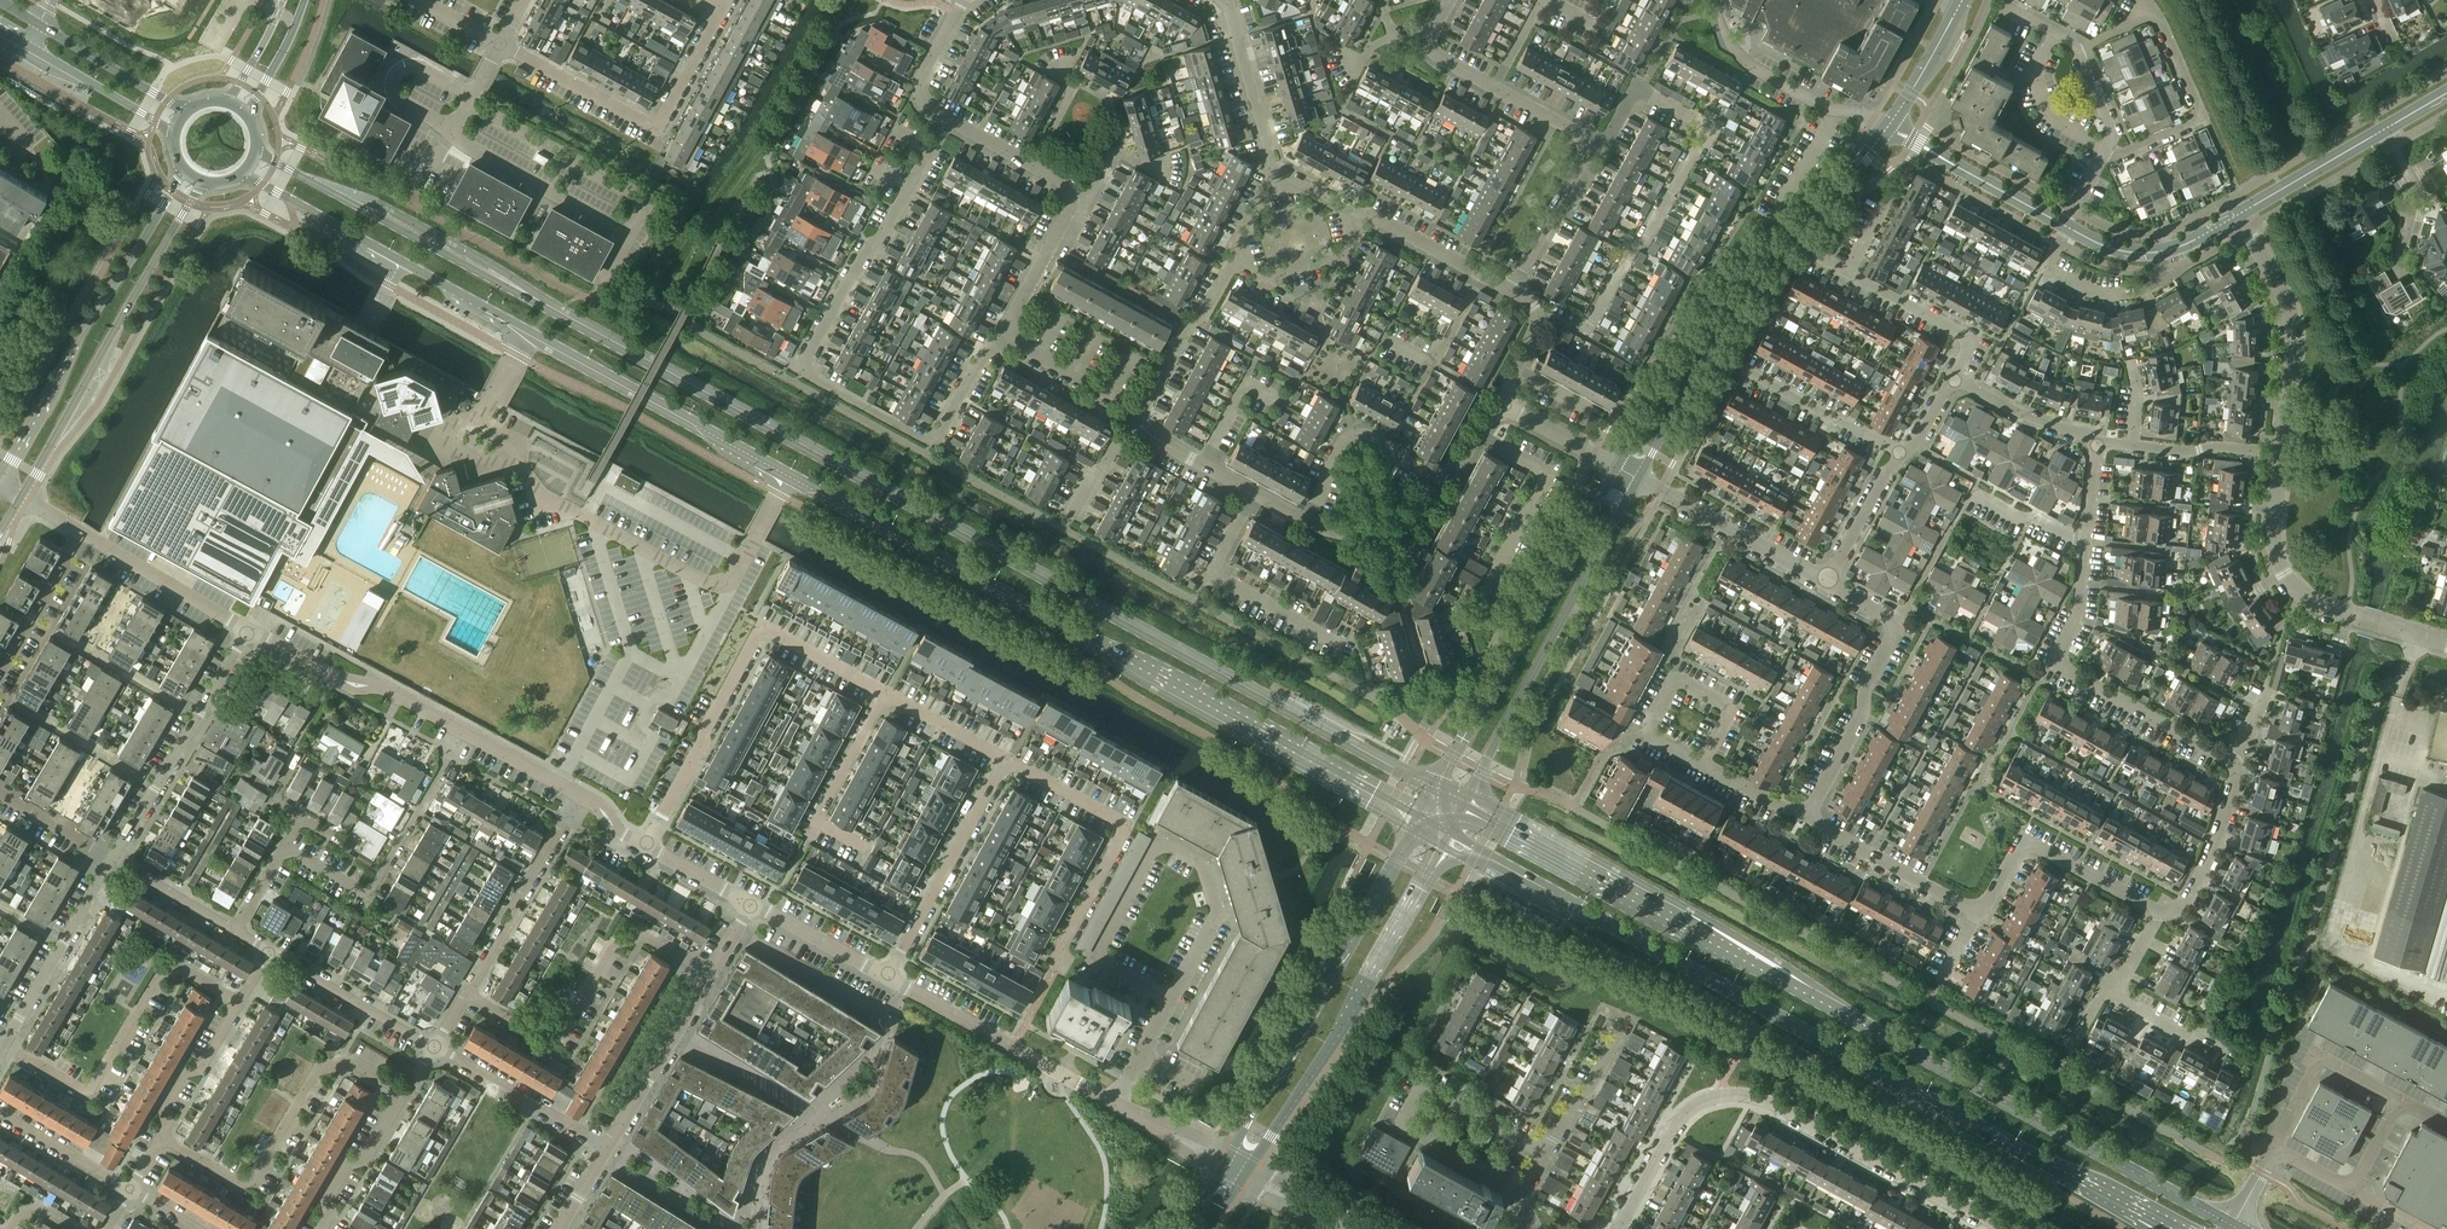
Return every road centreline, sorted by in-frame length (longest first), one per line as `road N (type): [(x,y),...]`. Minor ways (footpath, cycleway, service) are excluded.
road 1 (secondary): [(242,174),(1418,821)]
road 2 (secondary): [(1432,793),(256,151)]
road 3 (secondary): [(2234,1228),(1461,807)]
road 4 (secondary): [(1446,836),(2124,1206)]
road 5 (residential): [(1616,1228),(1675,1125),(1702,1102),(1736,1094),(1777,1106),(2007,1228)]
road 6 (residential): [(934,444),(801,372),(946,118)]
road 7 (residential): [(1512,292),(1585,150),(1574,131),(1439,60),(1430,41),(1451,0)]
road 8 (tertiary): [(1246,1172),(1332,1042),(1446,836)]
road 9 (tertiary): [(1418,821),(1226,1160)]
road 10 (residential): [(884,694),(763,629),(647,846)]
road 11 (tertiary): [(1616,466),(1432,793)]
road 12 (tertiary): [(1461,807),(1641,478)]
road 13 (tertiary): [(22,496),(203,182)]
road 14 (tertiary): [(182,169),(0,482)]
road 15 (residential): [(2234,764),(2054,664),(2077,620),(2086,545)]
road 16 (residential): [(160,1137),(238,1183),(253,1179),(317,1070),(352,1061),(406,1092)]
road 17 (residential): [(1546,1153),(1423,1085),(1401,1124),(1524,1192)]
road 18 (residential): [(4,1043),(83,1090),(161,973),(180,969),(239,1003)]
road 19 (residential): [(500,44),(658,130),(722,7)]
road 20 (residential): [(467,993),(545,1039),(559,1033),(614,941),(641,935),(709,973)]
road 21 (residential): [(1170,999),(1094,957),(1156,842),(1200,866),(1215,914)]
road 22 (residential): [(2099,162),(2204,116),(2154,11),(2078,48)]
road 23 (residential): [(1011,340),(1012,316),(1071,207),(1066,184),(946,118)]
road 24 (residential): [(1803,818),(1859,727),(1860,697),(1896,620),(1825,581)]
road 25 (residential): [(1054,962),(1127,826),(1005,758)]
road 26 (residential): [(284,846),(359,891),(371,888),(462,731)]
road 27 (residential): [(113,859),(249,628)]
road 28 (residential): [(1115,1103),(886,979)]
road 29 (residential): [(1005,758),(886,979)]
road 30 (residential): [(2238,216),(2285,300),(2292,338),(2280,451)]
road 31 (residential): [(1977,913),(2025,839),(2166,915)]
road 32 (residential): [(1474,614),(1548,473),(1478,434)]
road 33 (residential): [(462,731),(388,689),(353,686),(249,628)]
road 34 (residential): [(1336,641),(1209,574),(1254,494)]
road 35 (tertiary): [(1754,279),(1692,345),(1616,466)]
road 36 (tertiary): [(1641,478),(1754,279)]
road 37 (residential): [(467,993),(580,795)]
road 38 (residential): [(1440,483),(1350,423),(1307,523)]
road 39 (residential): [(4,1043),(113,859)]
road 40 (residential): [(1825,581),(1641,478)]
road 41 (residential): [(1888,128),(2067,227)]
road 42 (tertiary): [(1754,279),(1888,128)]
road 43 (residential): [(606,1146),(709,973)]
road 44 (residential): [(2280,451),(2272,529),(2281,571),(2310,604),(2344,614)]
road 45 (residential): [(1232,260),(1314,303),(1349,239),(1341,206)]
road 46 (residential): [(606,1146),(434,1047)]
road 47 (residential): [(1977,913),(1803,818)]
road 48 (residential): [(1512,292),(1372,215),(1341,206)]
road 49 (residential): [(249,628),(84,533)]
road 50 (residential): [(434,1047),(270,952)]
road 51 (unclassified): [(2394,1093),(2321,1053),(2274,1147)]
road 52 (residential): [(1134,419),(1232,260)]
road 53 (unclassified): [(2394,1093),(2346,1186),(2274,1147)]
road 54 (residential): [(1702,762),(1731,707),(1676,678),(1647,732)]
road 55 (residential): [(1952,380),(1971,341),(1847,273)]
road 56 (residential): [(2067,227),(2147,254),(2202,238),(2238,216)]
road 57 (residential): [(1277,172),(1226,1)]
road 58 (residential): [(1898,453),(1743,368)]
road 59 (secondary): [(25,47),(173,136)]
road 60 (secondary): [(188,109),(38,25)]
road 61 (residential): [(2166,915),(2189,896),(2217,839),(2234,764)]
road 62 (residential): [(2238,216),(2383,132)]
road 63 (residential): [(323,1228),(348,1164),(366,1159),(406,1092)]
road 64 (residential): [(0,674),(84,533)]
road 65 (residential): [(160,1137),(164,1109),(185,1072),(201,1067),(239,1003)]
road 66 (residential): [(2098,441),(1952,380)]
road 67 (residential): [(886,979),(749,903)]
road 68 (residential): [(2148,288),(2102,293),(2045,268),(2067,227)]
road 69 (unclassified): [(2105,151),(2066,131),(2040,98),(2038,64),(2055,34)]
road 70 (residential): [(1440,483),(1403,520),(1381,528),(1347,533),(1307,523)]
road 71 (residential): [(1546,1153),(1623,1026)]
road 72 (residential): [(128,1190),(0,1115)]
road 73 (residential): [(1134,419),(1120,401),(1011,340)]
road 74 (unclassified): [(425,171),(500,44)]
road 75 (residential): [(1825,581),(1898,453)]
road 76 (residential): [(2280,451),(2133,443)]
road 77 (residential): [(1714,0),(1731,47),(1811,100)]
road 78 (residential): [(884,694),(816,821)]
road 79 (residential): [(946,118),(924,104),(919,84),(964,0)]
road 80 (residential): [(1254,494),(1134,419)]
road 81 (residential): [(234,931),(113,859)]
road 82 (tertiary): [(1888,128),(1958,7)]
road 83 (residential): [(1005,758),(884,694)]
road 84 (residential): [(580,795),(462,731)]
road 85 (residential): [(934,444),(979,360),(1011,340)]
road 86 (residential): [(113,859),(0,792)]
road 87 (tertiary): [(247,115),(305,0)]
road 88 (residential): [(2383,132),(2412,182),(2403,252)]
road 89 (residential): [(1616,466),(1504,406)]
road 90 (residential): [(1226,1160),(1115,1103)]
road 91 (residential): [(2228,1048),(2119,996)]

